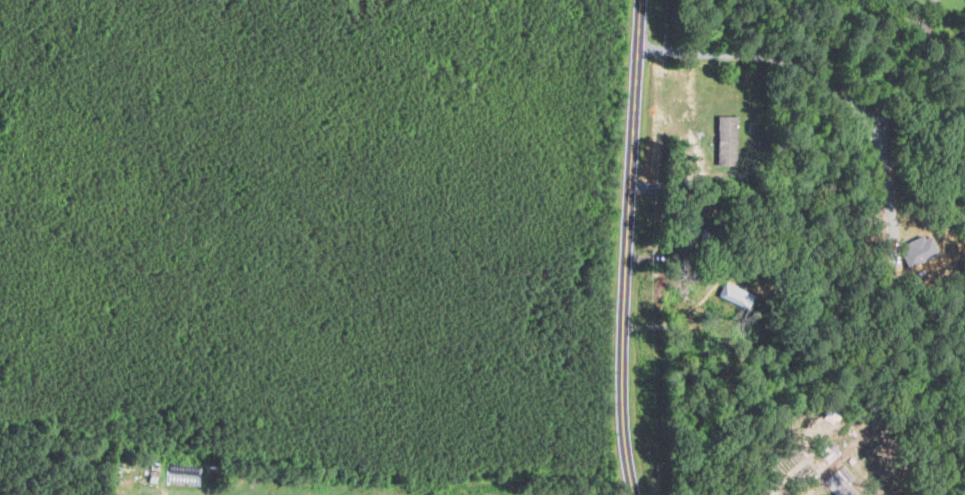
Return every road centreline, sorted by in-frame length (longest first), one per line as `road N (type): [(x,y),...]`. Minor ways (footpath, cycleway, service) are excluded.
road 1 (residential): [(635,494),(624,405),(641,0)]
road 2 (residential): [(638,53),(767,57),(848,96),(879,127)]

